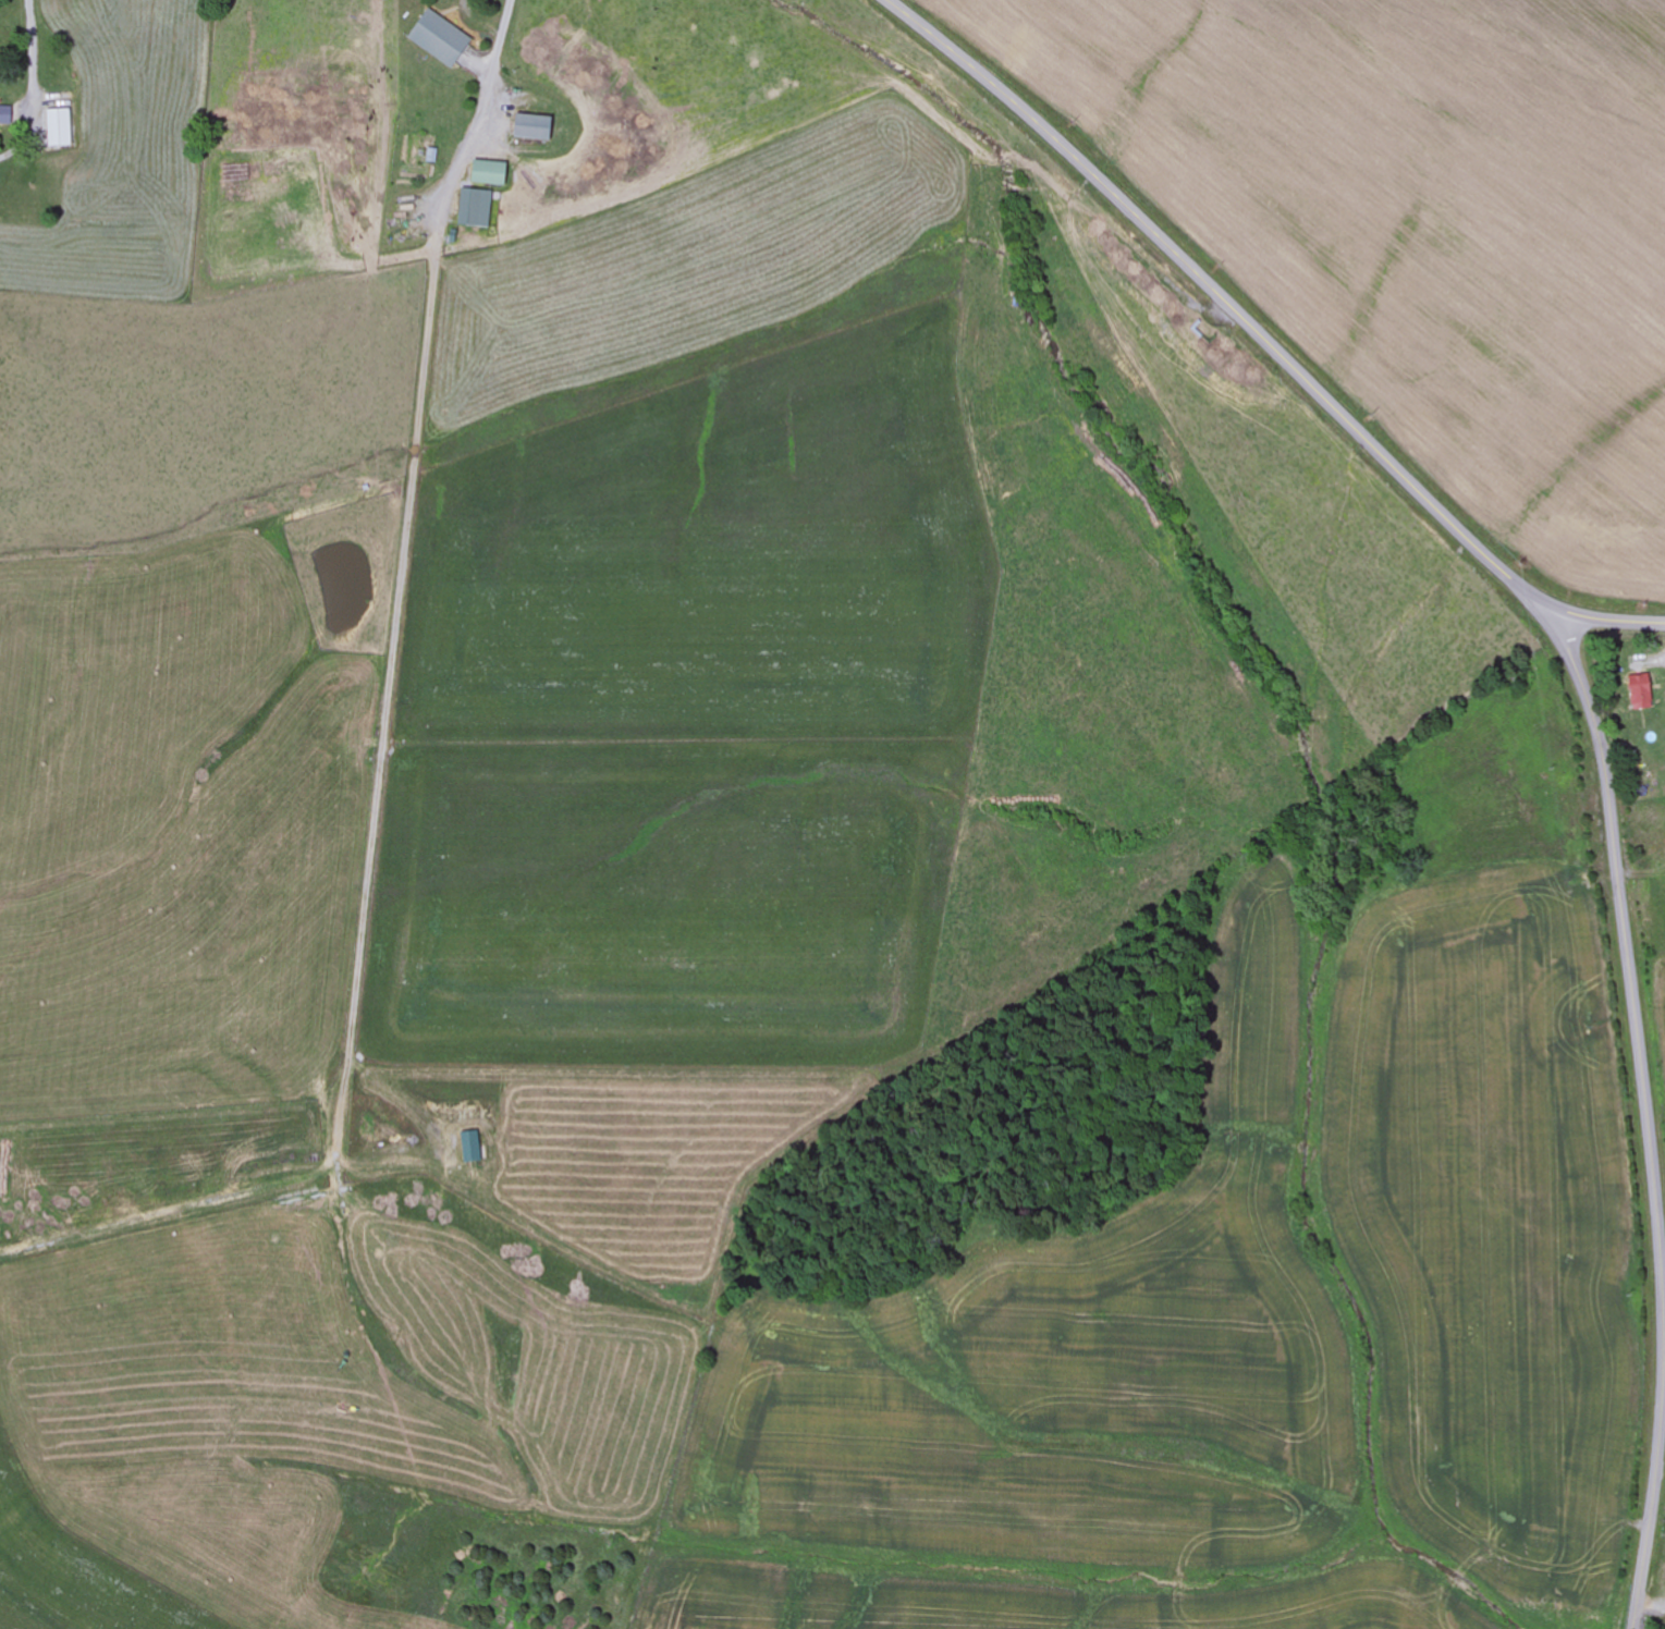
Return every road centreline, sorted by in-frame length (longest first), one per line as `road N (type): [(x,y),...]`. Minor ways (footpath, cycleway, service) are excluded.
road 1 (secondary): [(1635,1628),(1662,1414),(1656,1204),(1603,760),(1544,598)]
road 2 (secondary): [(1664,622),(1589,615),(1511,575),(1016,103),(888,0)]

